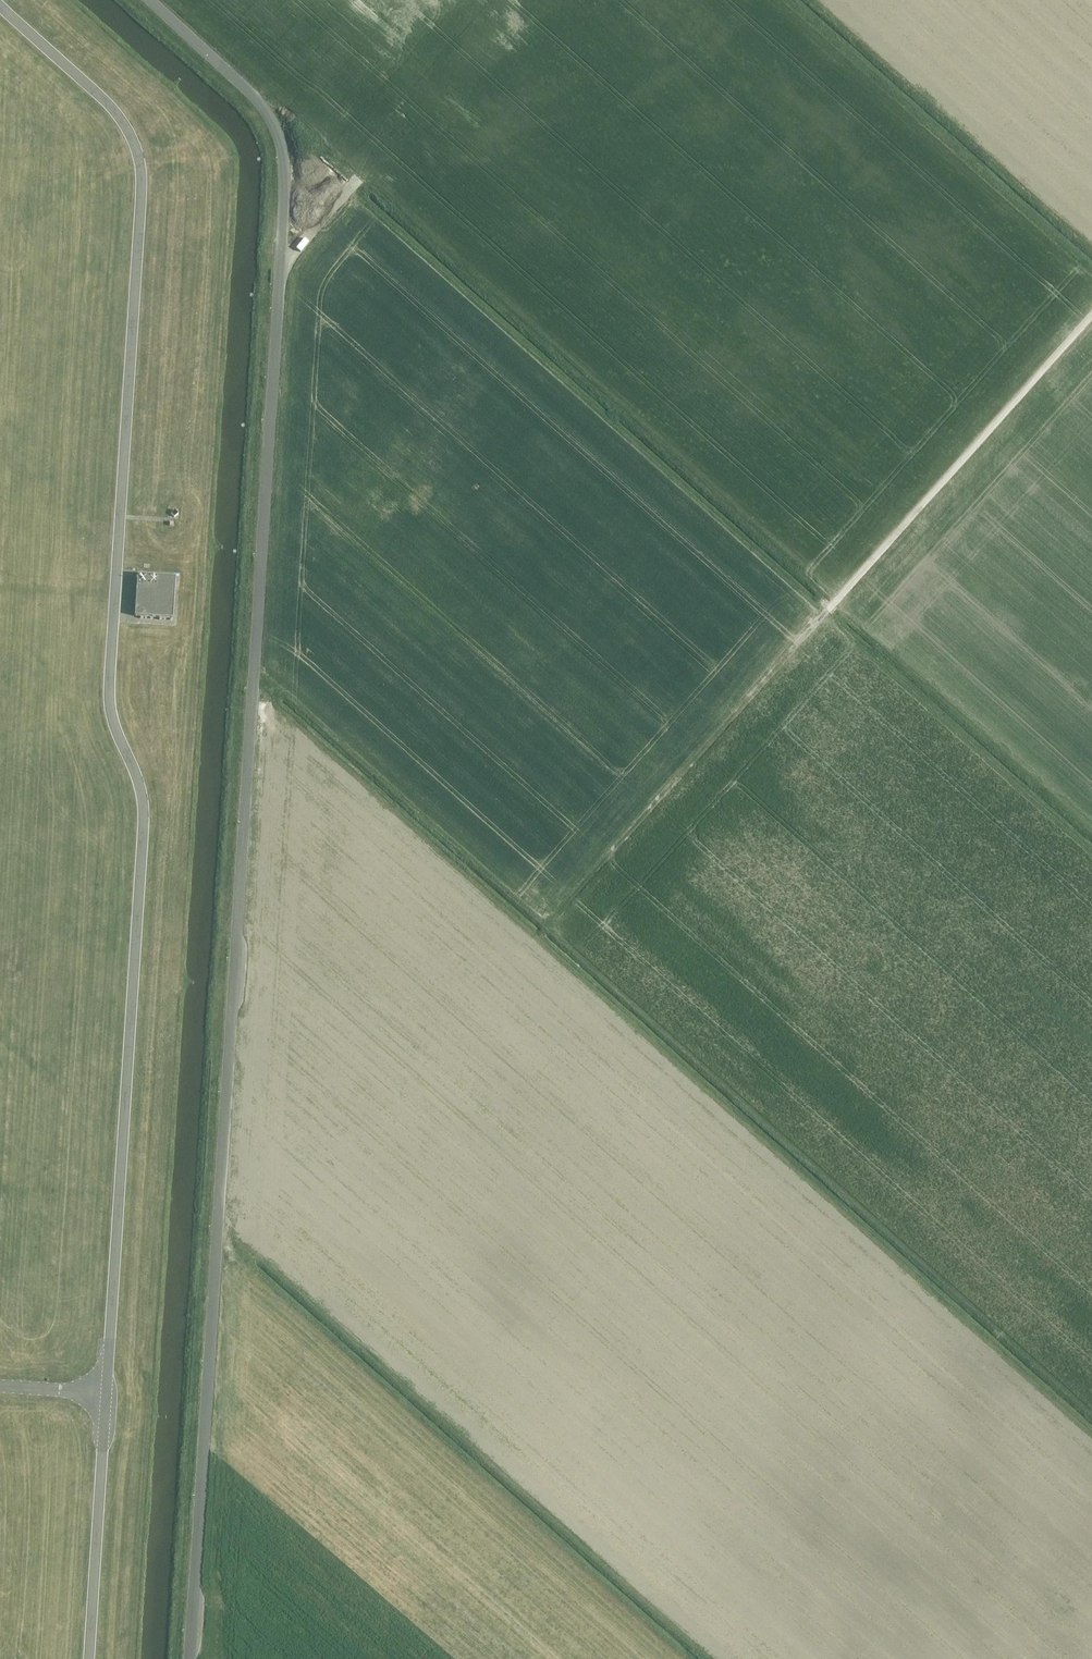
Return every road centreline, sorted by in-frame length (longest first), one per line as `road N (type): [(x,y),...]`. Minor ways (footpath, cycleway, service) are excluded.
road 1 (track): [(834,606),(1091,319)]

